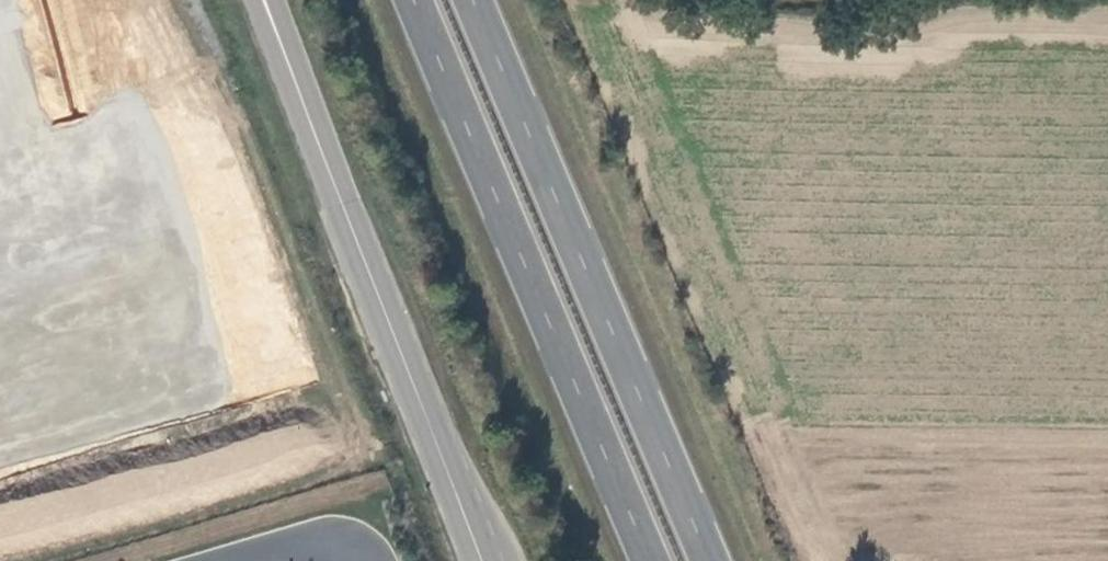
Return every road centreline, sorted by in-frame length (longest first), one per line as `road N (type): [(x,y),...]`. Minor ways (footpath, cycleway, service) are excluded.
road 1 (trunk): [(429,0),(664,560)]
road 2 (trunk): [(727,560),(492,0)]
road 3 (tertiary): [(258,0),(478,560)]

